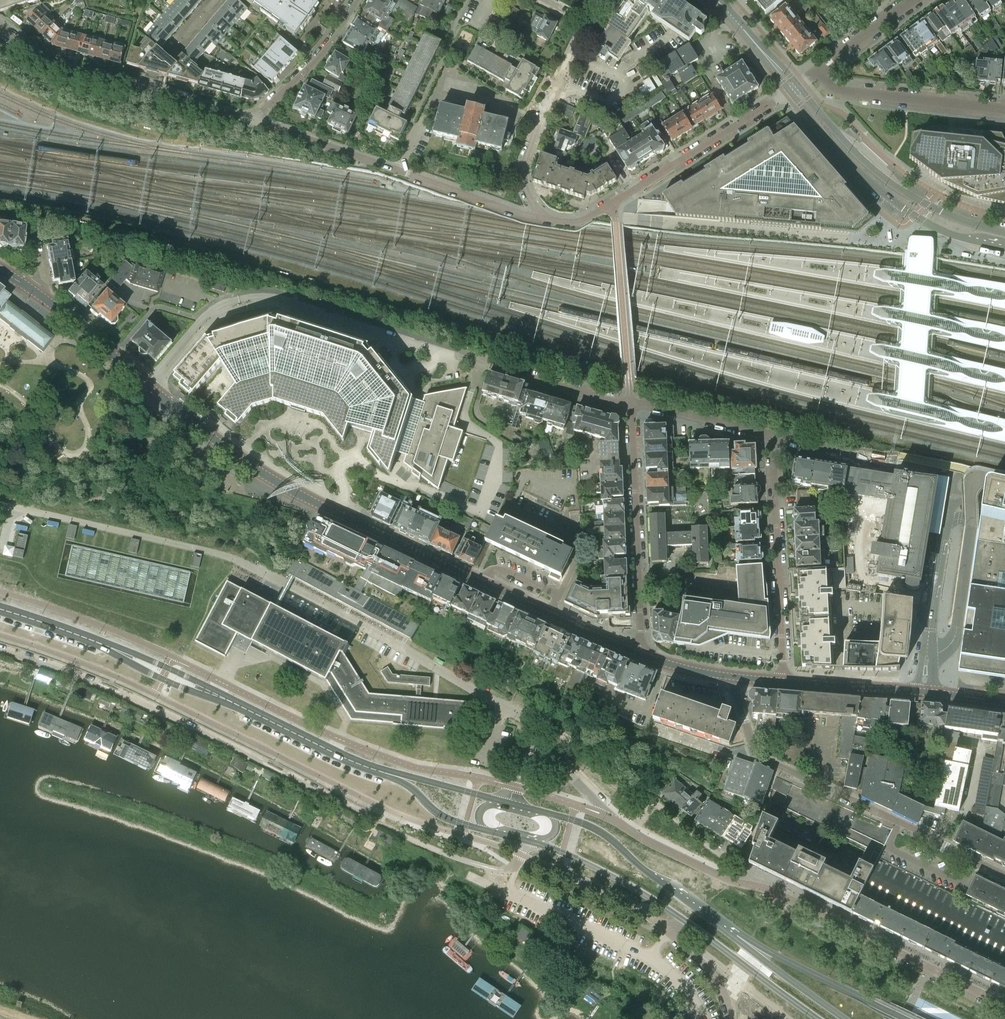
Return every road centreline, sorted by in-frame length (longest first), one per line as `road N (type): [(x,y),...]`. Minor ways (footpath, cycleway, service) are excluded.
road 1 (tertiary): [(641,654),(336,513),(240,459),(37,293)]
road 2 (residential): [(1004,1007),(764,888),(719,877),(650,842),(608,817),(547,759),(524,765),(509,803)]
road 3 (residential): [(515,867),(490,869),(444,853),(174,720),(0,651)]
road 4 (residential): [(730,676),(755,756),(1004,875)]
road 5 (primary): [(532,843),(640,892),(817,1018)]
road 6 (residential): [(792,89),(585,219),(542,219)]
road 7 (residential): [(520,854),(670,931),(710,974),(730,1018)]
road 8 (residential): [(252,118),(49,64),(0,31)]
road 9 (residential): [(641,654),(631,404)]
road 10 (residential): [(774,437),(783,682)]
road 11 (residential): [(927,655),(948,647),(958,628),(971,486),(980,479),(1004,481)]
road 12 (primary): [(728,932),(597,830),(548,814)]
road 13 (residential): [(542,219),(524,168),(588,23)]
road 14 (residential): [(1004,109),(833,90),(815,73)]
road 15 (primary): [(904,1018),(728,932)]
road 16 (primary): [(845,150),(914,216),(1004,248)]
road 17 (residential): [(399,171),(442,83),(528,114)]
road 18 (primary): [(1004,231),(925,204),(845,150)]
road 19 (primary): [(88,639),(170,683),(245,709)]
road 20 (primary): [(245,709),(88,639)]
road 21 (residential): [(358,0),(306,73),(252,118)]
road 22 (residential): [(399,171),(252,118)]
road 23 (residential): [(481,364),(631,404)]
road 24 (primary): [(509,803),(362,766)]
road 25 (residential): [(542,219),(399,171)]
road 26 (residential): [(631,404),(774,437)]
road 27 (primary): [(844,1018),(728,932)]
road 28 (primary): [(362,766),(408,787),(442,816),(486,830)]
road 29 (tertiary): [(924,691),(783,682)]
road 30 (residential): [(946,525),(927,655)]
road 31 (primary): [(362,766),(245,709)]
road 32 (residential): [(914,0),(815,73)]

